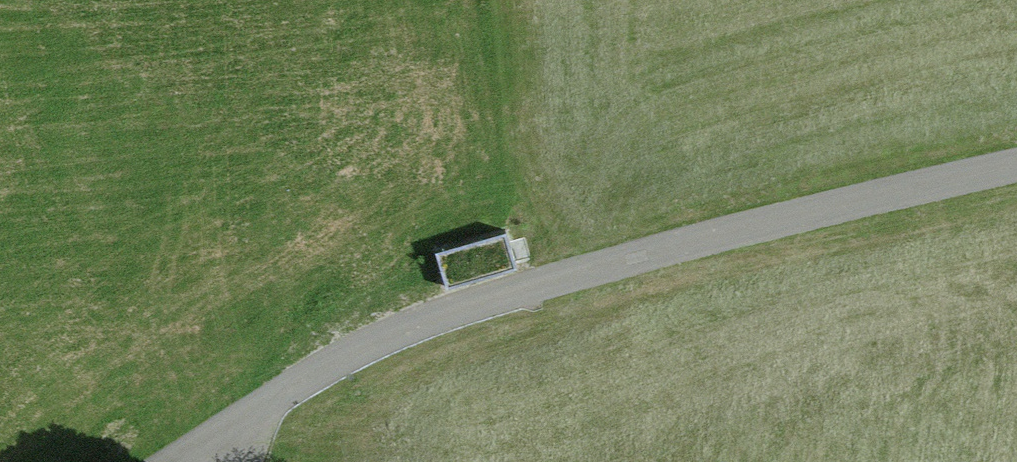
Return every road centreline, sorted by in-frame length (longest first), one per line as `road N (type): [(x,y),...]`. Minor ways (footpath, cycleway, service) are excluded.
road 1 (track): [(1016,157),(461,295),(335,349),(129,461)]
road 2 (primary): [(581,461),(357,292),(0,67)]

